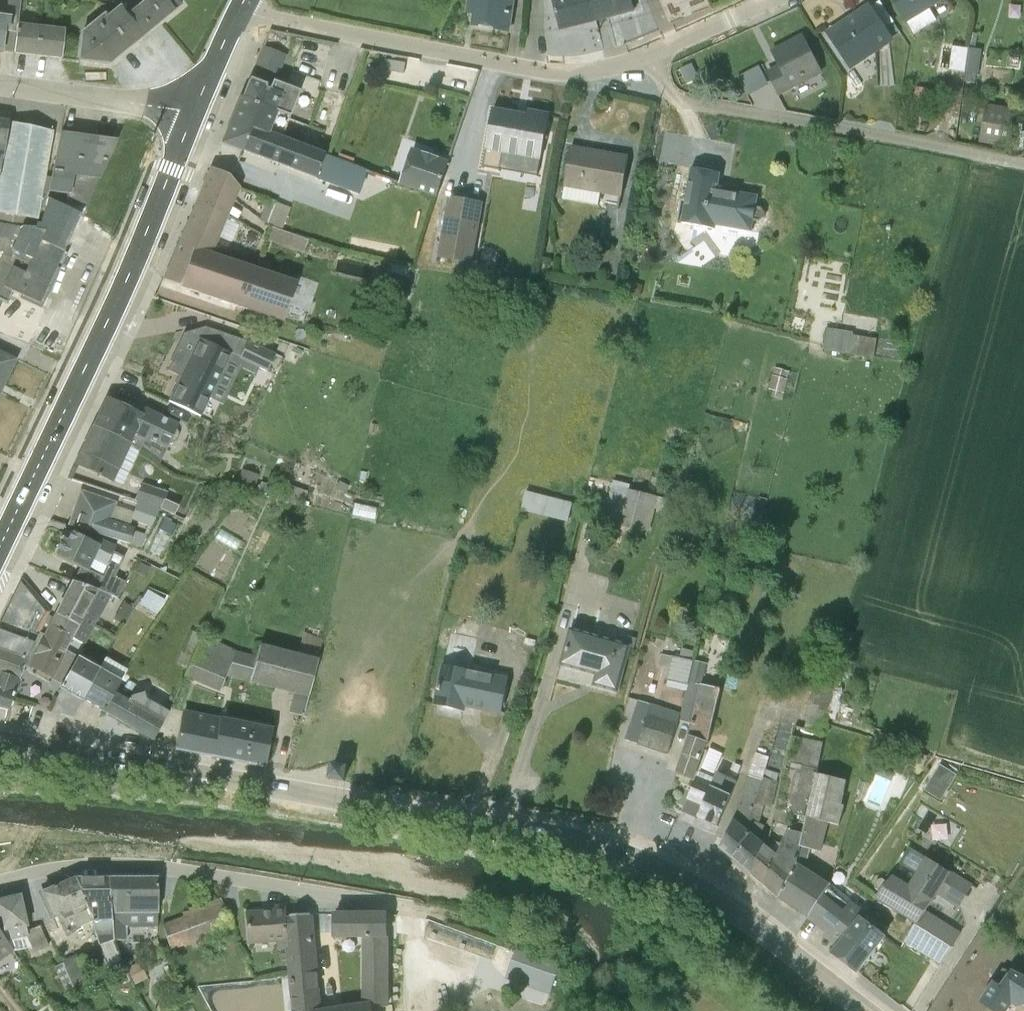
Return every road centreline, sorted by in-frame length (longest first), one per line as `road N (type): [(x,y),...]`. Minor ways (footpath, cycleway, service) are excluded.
road 1 (tertiary): [(0,741),(597,841),(711,894),(864,1010)]
road 2 (secondary): [(193,115),(131,268),(0,546)]
road 3 (residential): [(238,11),(546,72),(652,54)]
road 4 (residential): [(0,881),(130,866),(400,906)]
road 5 (residential): [(652,54),(668,90),(683,101),(1023,164)]
road 6 (residential): [(0,84),(193,115)]
road 7 (residential): [(652,54),(771,0)]

